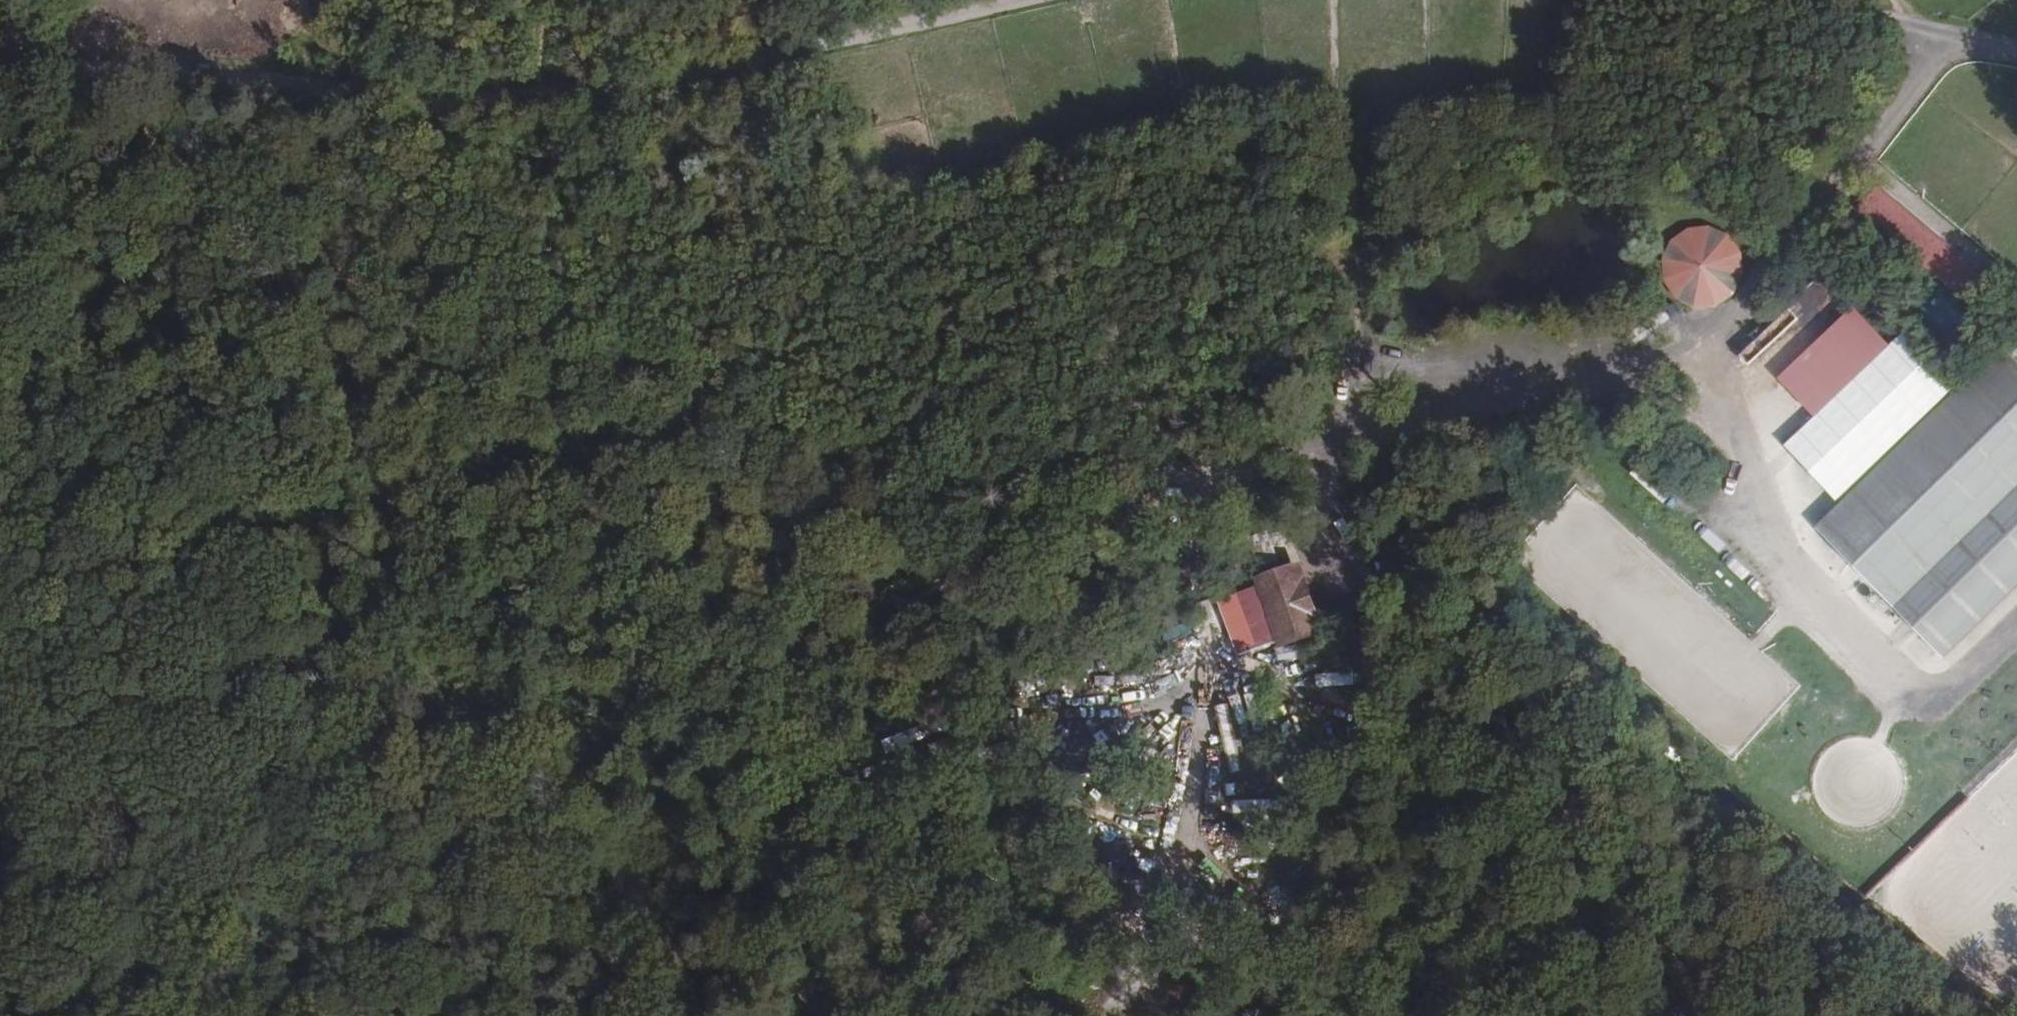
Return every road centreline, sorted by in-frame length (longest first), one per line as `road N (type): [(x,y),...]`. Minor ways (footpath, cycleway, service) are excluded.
road 1 (track): [(0,59),(430,101),(637,81),(1008,0)]
road 2 (track): [(2016,634),(1957,691),(1936,696),(1881,672),(1827,605),(1774,490),(1741,354),(1743,304),(1901,111),(1944,45)]
road 3 (track): [(1832,0),(1944,45),(2016,58)]

